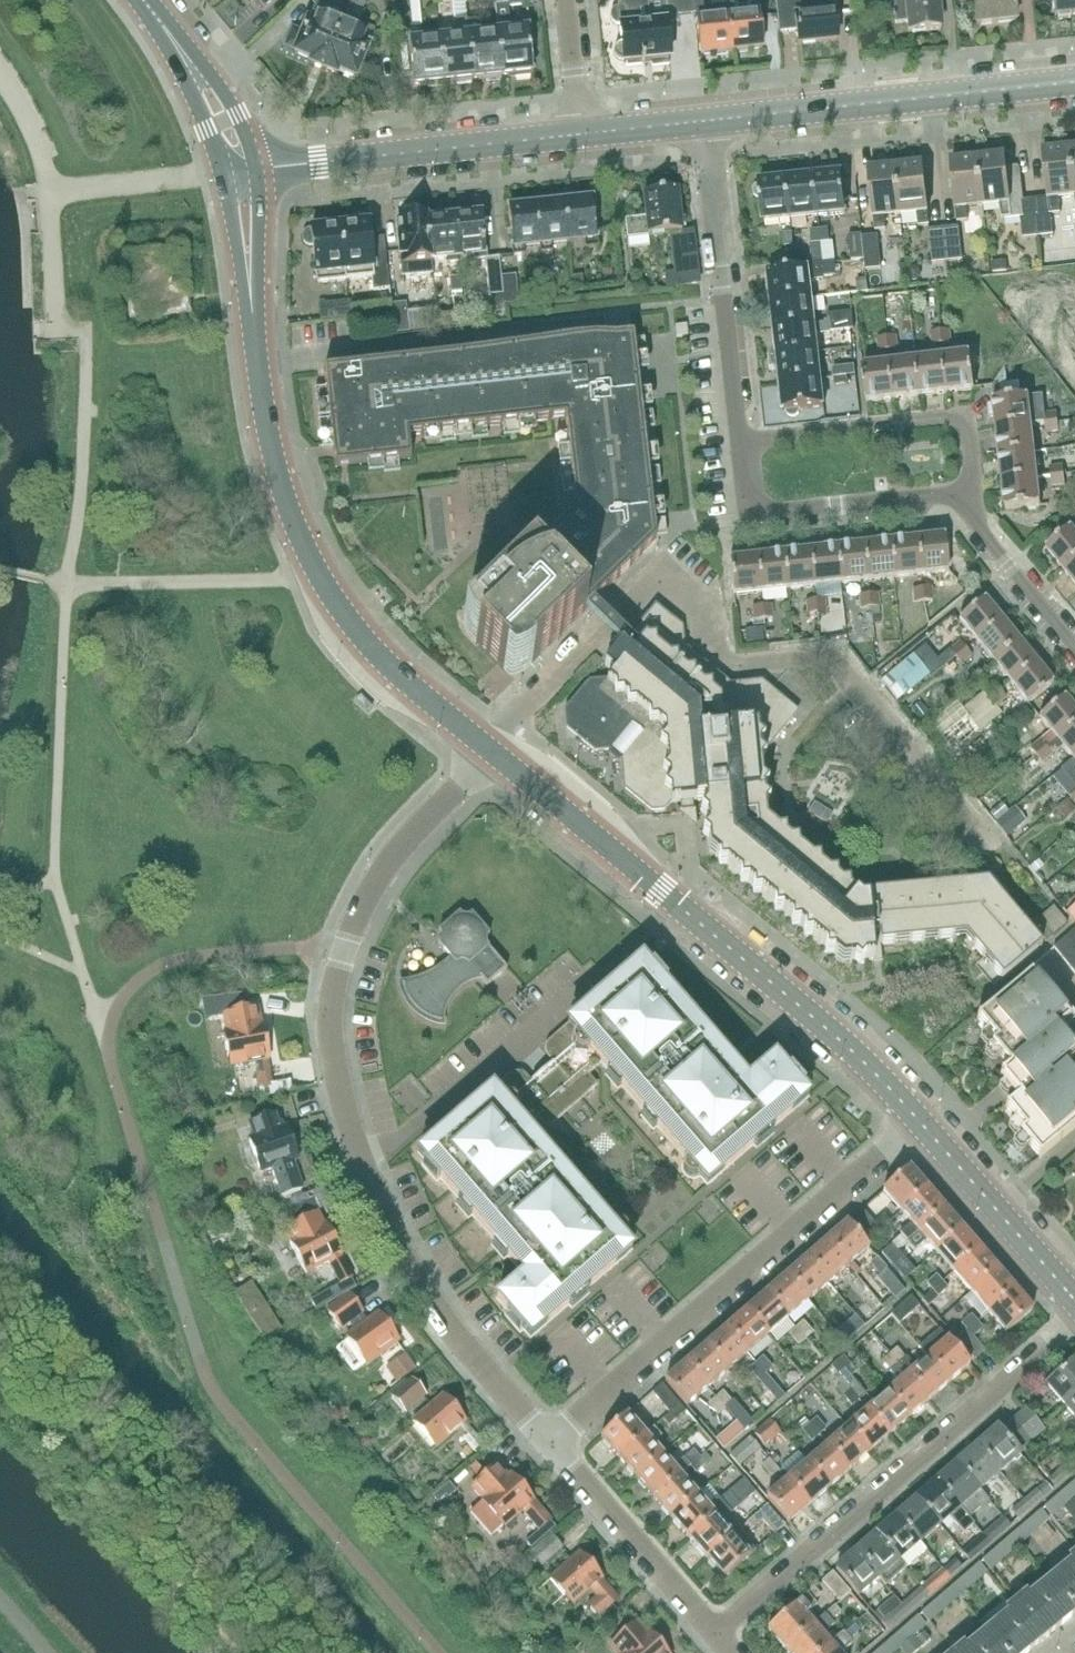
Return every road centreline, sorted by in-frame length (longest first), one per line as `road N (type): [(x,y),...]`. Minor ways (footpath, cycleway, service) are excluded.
road 1 (residential): [(546,1446),(377,1221),(339,1108),(327,1020),(345,950),(394,847),(487,749)]
road 2 (tertiary): [(921,1122),(842,1042),(487,749)]
road 3 (tertiary): [(487,749),(386,670),(313,568),(268,436),(250,285)]
road 4 (residential): [(921,1122),(546,1446)]
road 5 (residential): [(710,1632),(1074,1318)]
road 6 (tertiary): [(703,122),(1074,83)]
road 7 (tertiary): [(260,170),(581,136)]
road 8 (residential): [(703,122),(739,441)]
road 9 (residential): [(739,441),(948,421),(956,502)]
road 10 (residential): [(710,1632),(546,1446)]
road 11 (tertiary): [(1074,1300),(921,1122)]
road 12 (residential): [(750,520),(956,502)]
road 13 (residential): [(956,502),(1074,649)]
road 14 (tertiary): [(260,170),(222,89),(163,26)]
road 15 (tertiary): [(163,26),(224,173)]
road 16 (residential): [(581,136),(566,0)]
road 17 (tertiary): [(581,136),(703,122)]

